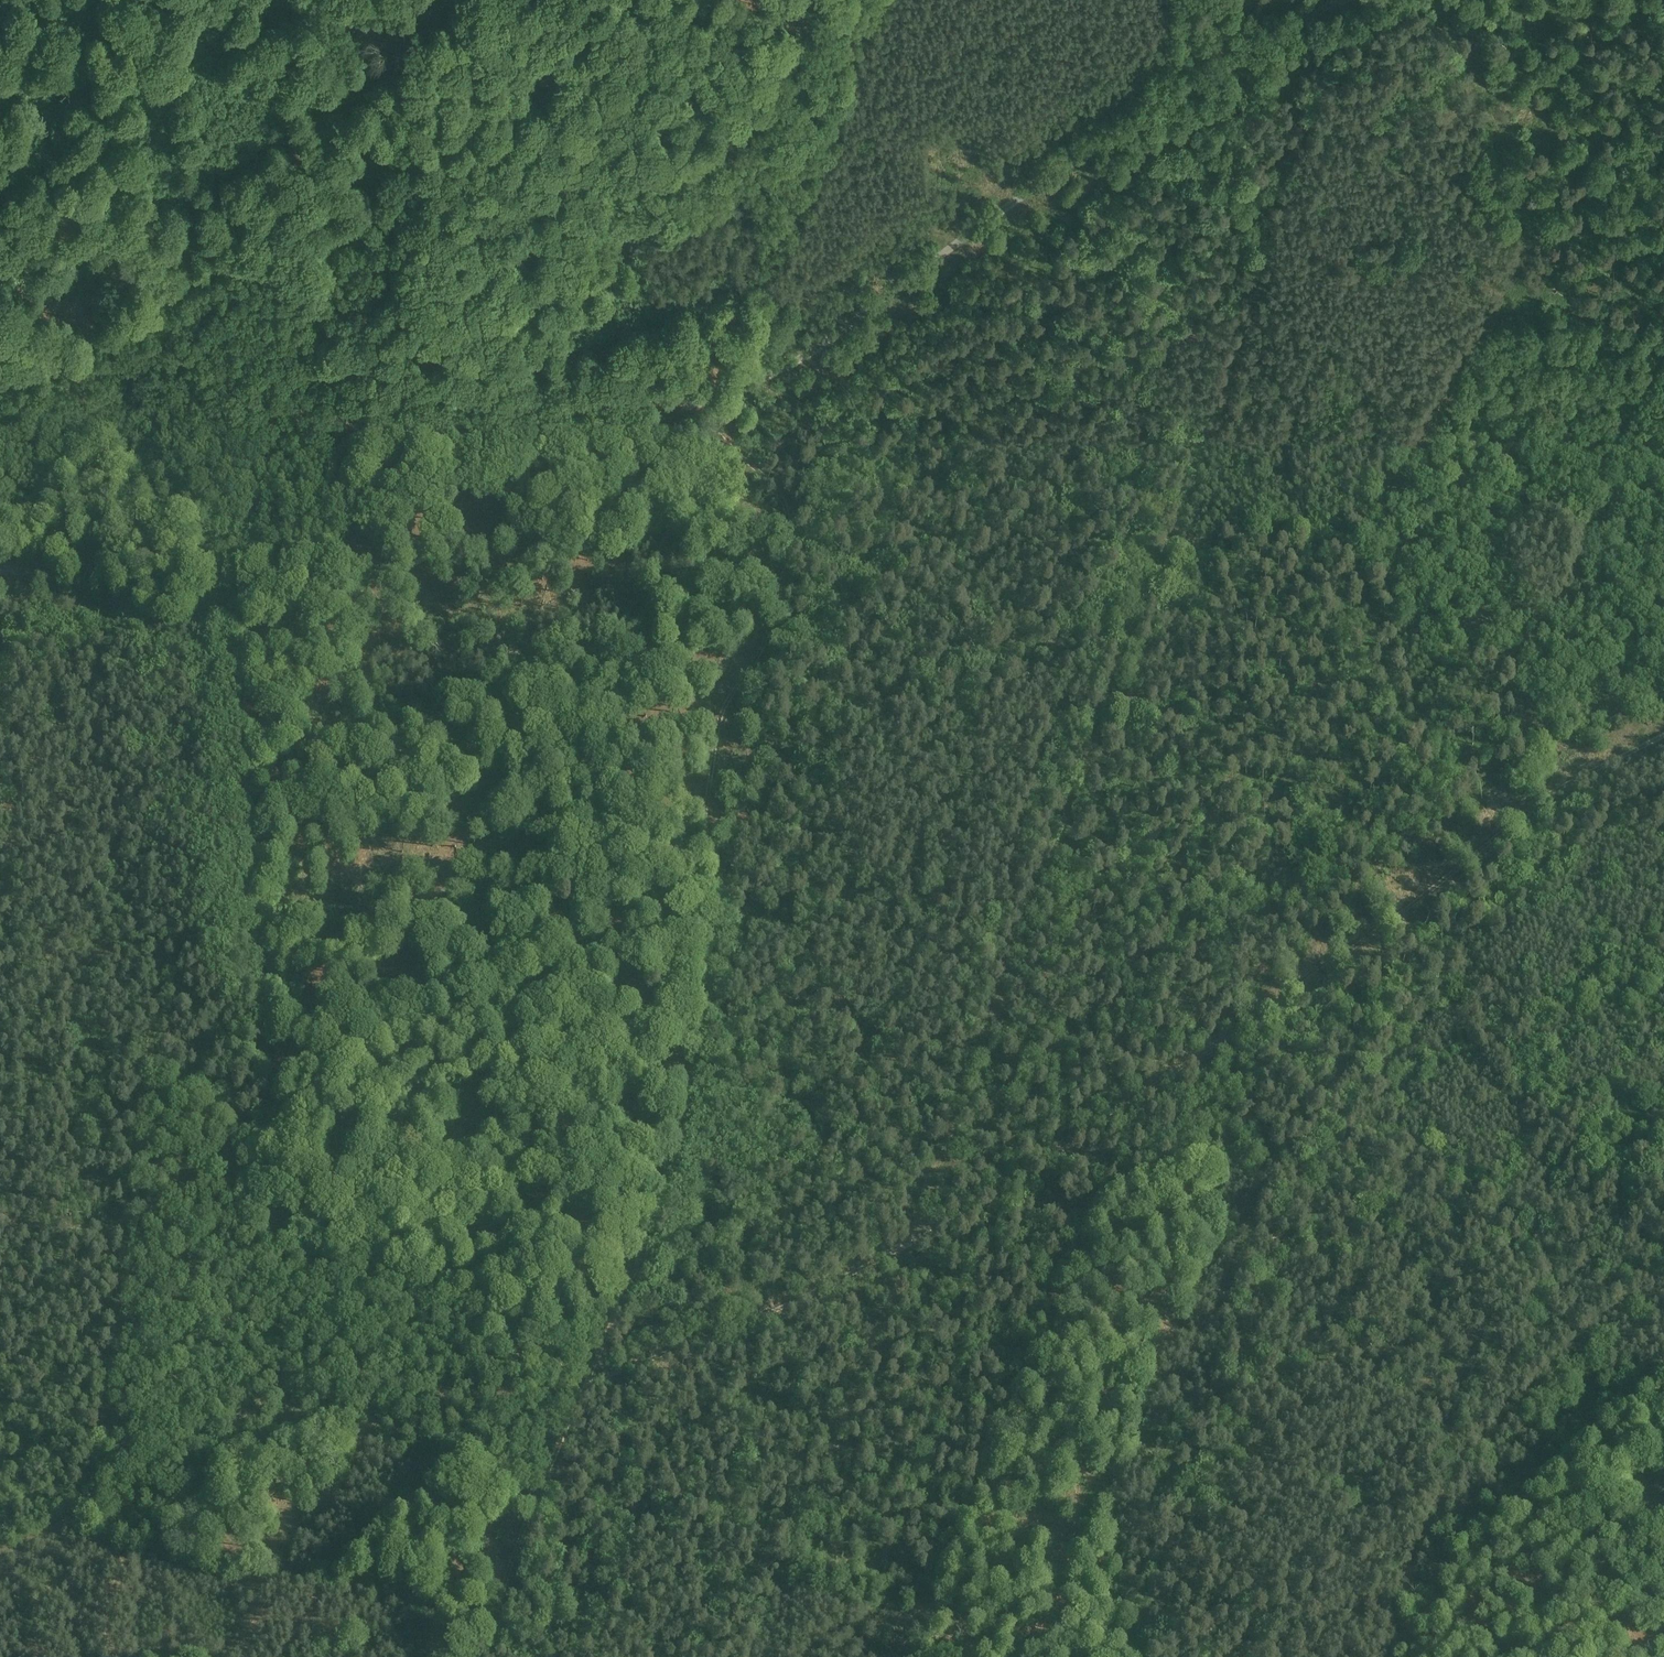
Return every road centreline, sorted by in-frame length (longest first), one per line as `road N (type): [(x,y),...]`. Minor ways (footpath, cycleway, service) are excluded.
road 1 (track): [(0,569),(149,600),(273,590),(341,573),(834,346),(1049,183),(1271,40),(1349,0)]
road 2 (track): [(495,1656),(500,1616),(667,1168),(730,828),(708,766),(737,655),(777,603),(796,524),(782,497),(695,412)]
road 3 (track): [(586,1379),(903,1254),(1398,917),(1588,768),(1663,727)]

